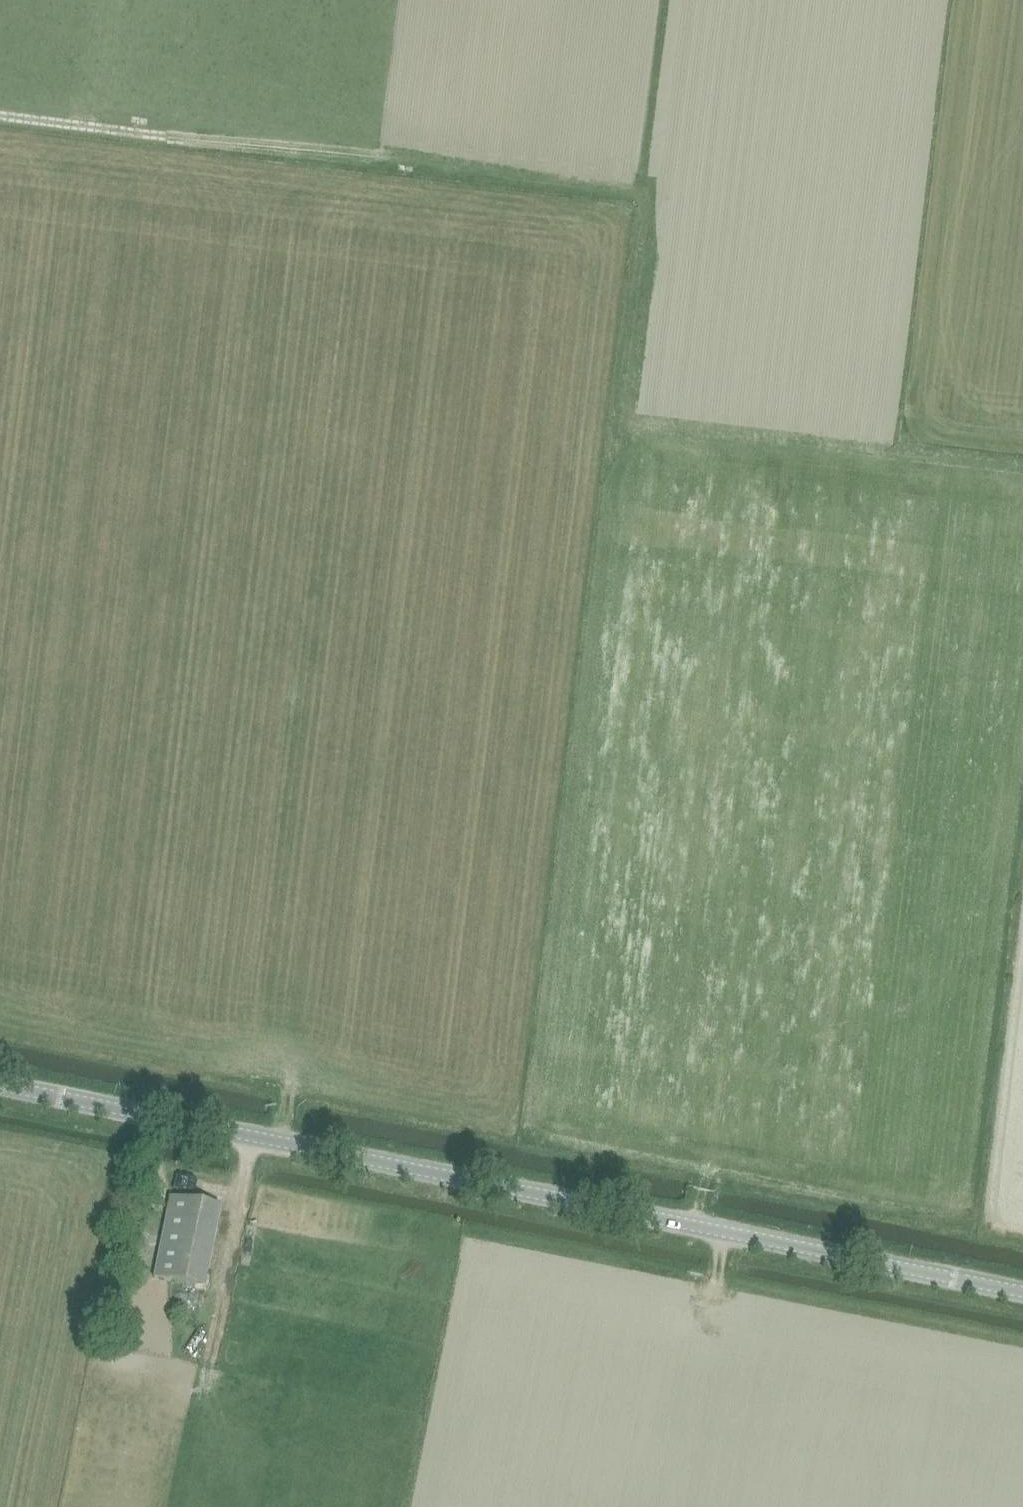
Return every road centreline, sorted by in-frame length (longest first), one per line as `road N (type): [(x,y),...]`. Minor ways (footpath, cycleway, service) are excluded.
road 1 (tertiary): [(1022,1295),(0,1087)]
road 2 (track): [(605,180),(0,114)]

